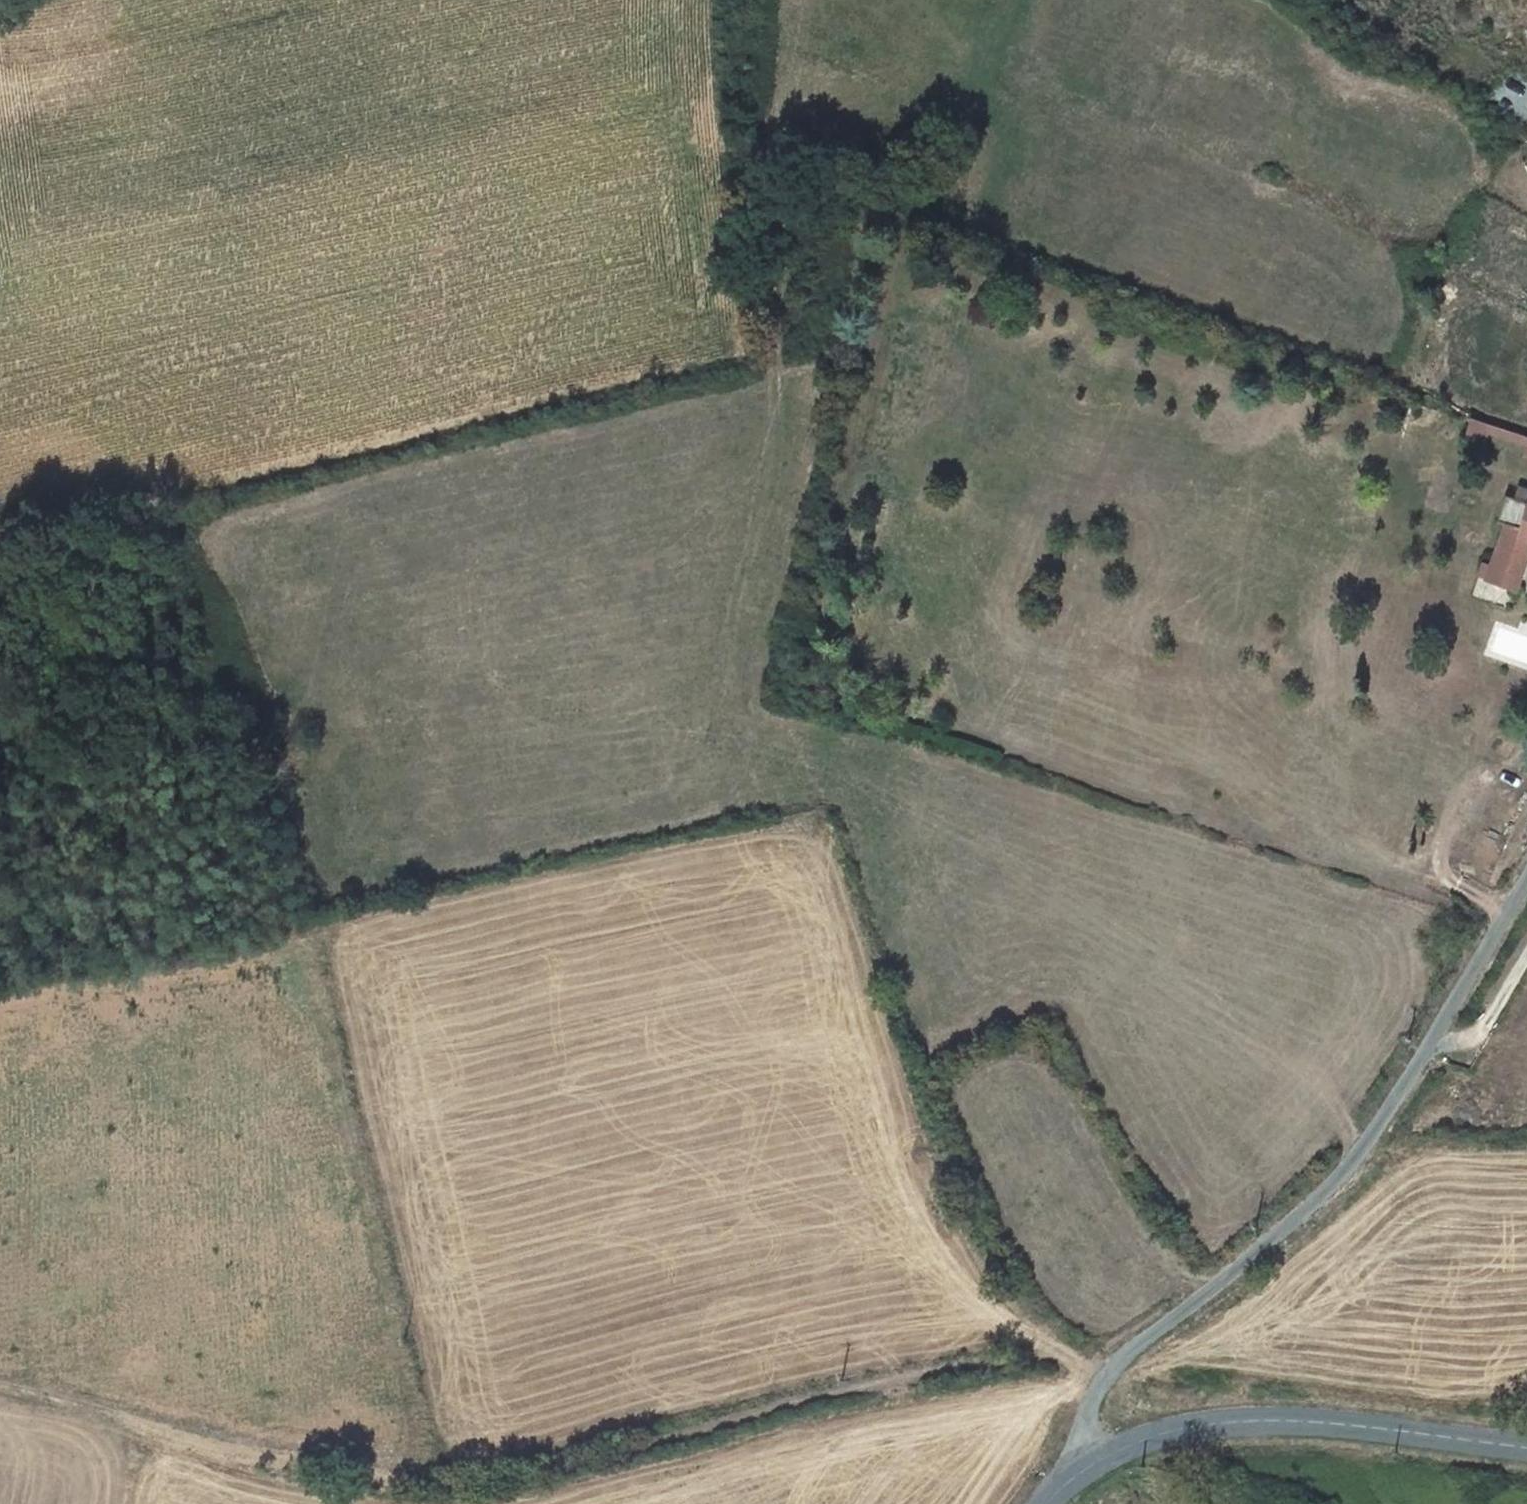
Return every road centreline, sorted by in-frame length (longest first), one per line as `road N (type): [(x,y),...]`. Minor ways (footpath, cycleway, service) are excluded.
road 1 (track): [(0,1386),(277,1456),(436,1478),(552,1466),(872,1382),(990,1364),(1071,1362),(1106,1373)]
road 2 (unclassified): [(1083,1468),(1083,1437),(1106,1373),(1311,1205),(1377,1127),(1526,877)]
road 3 (tertiary): [(1526,1447),(1274,1419),(1155,1434),(1083,1468)]

